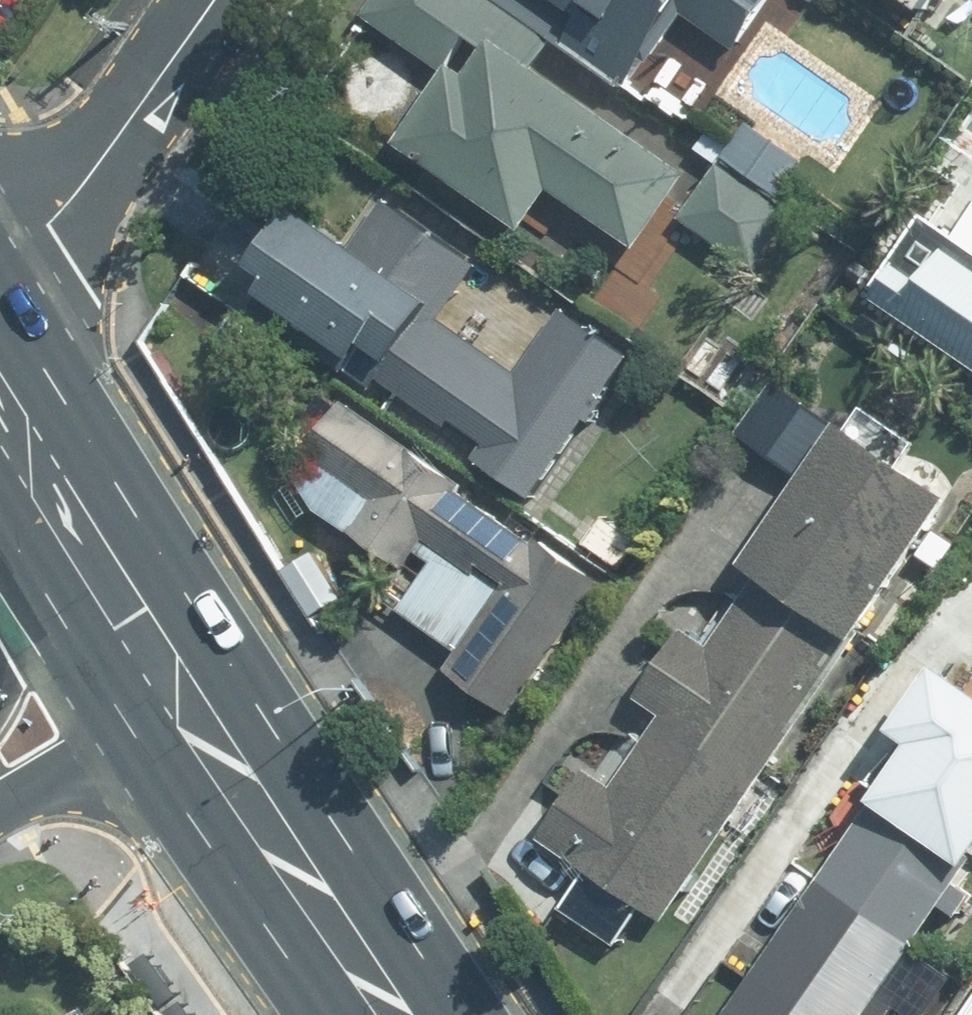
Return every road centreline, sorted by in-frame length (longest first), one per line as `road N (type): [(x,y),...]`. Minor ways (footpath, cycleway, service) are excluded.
road 1 (primary): [(190,715),(390,1014)]
road 2 (residential): [(0,264),(112,143),(213,0)]
road 3 (primary): [(57,501),(190,715)]
road 4 (tertiary): [(190,715),(0,802)]
road 5 (tertiary): [(0,677),(57,501)]

